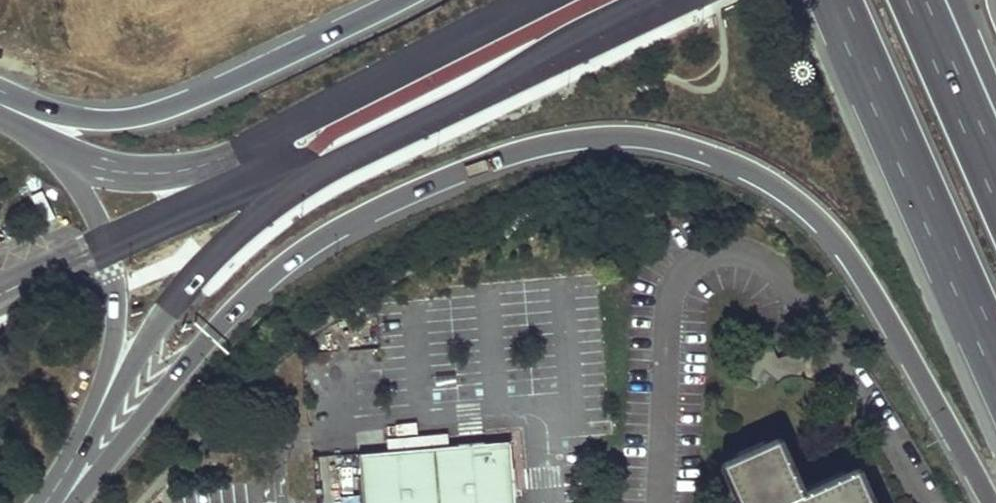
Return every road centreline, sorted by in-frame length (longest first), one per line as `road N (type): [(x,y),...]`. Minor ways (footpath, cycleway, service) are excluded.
road 1 (motorway): [(54,502),(250,292),(300,250),(453,171),(563,134),(608,129),(660,133),(721,149),(809,203),(845,240),(896,321),(995,502)]
road 2 (secondary): [(66,470),(159,321),(262,212),(329,166),(675,0)]
road 3 (secondary): [(539,0),(205,164),(164,173),(121,168),(57,148)]
road 4 (motorway): [(394,0),(172,101),(131,111),(59,109),(0,88)]
road 5 (motorway): [(835,0),(995,361)]
road 6 (secondary): [(66,470),(107,363),(116,318),(96,213),(57,148)]
road 7 (motorway): [(995,170),(917,0)]

